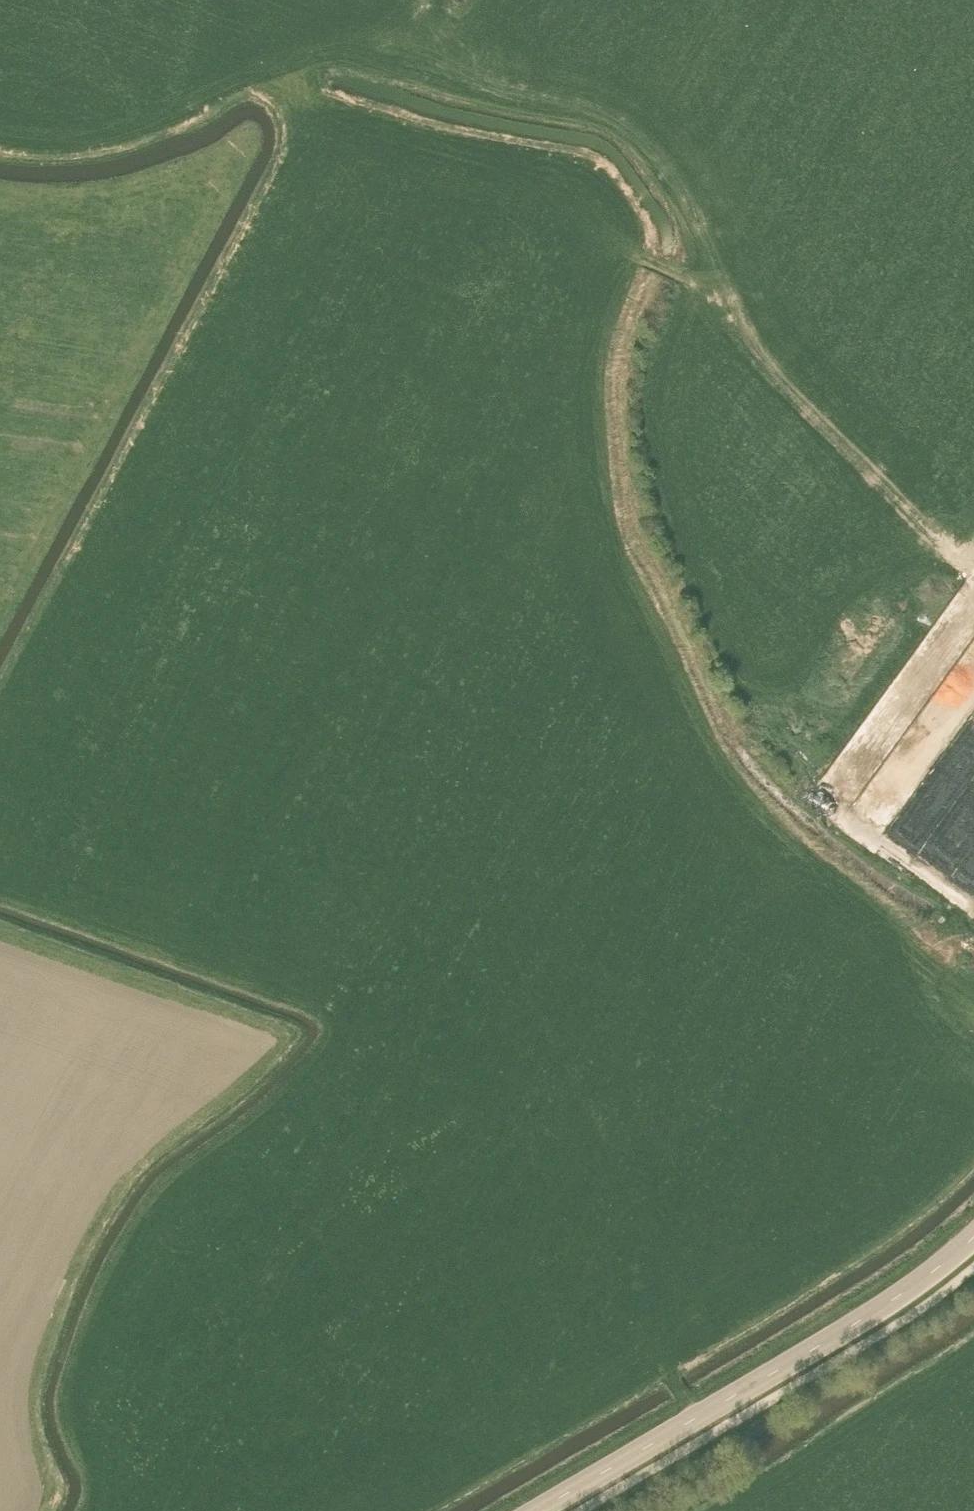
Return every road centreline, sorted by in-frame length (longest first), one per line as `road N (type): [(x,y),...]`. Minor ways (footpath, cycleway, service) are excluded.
road 1 (secondary): [(973,1239),(863,1320),(538,1510)]

